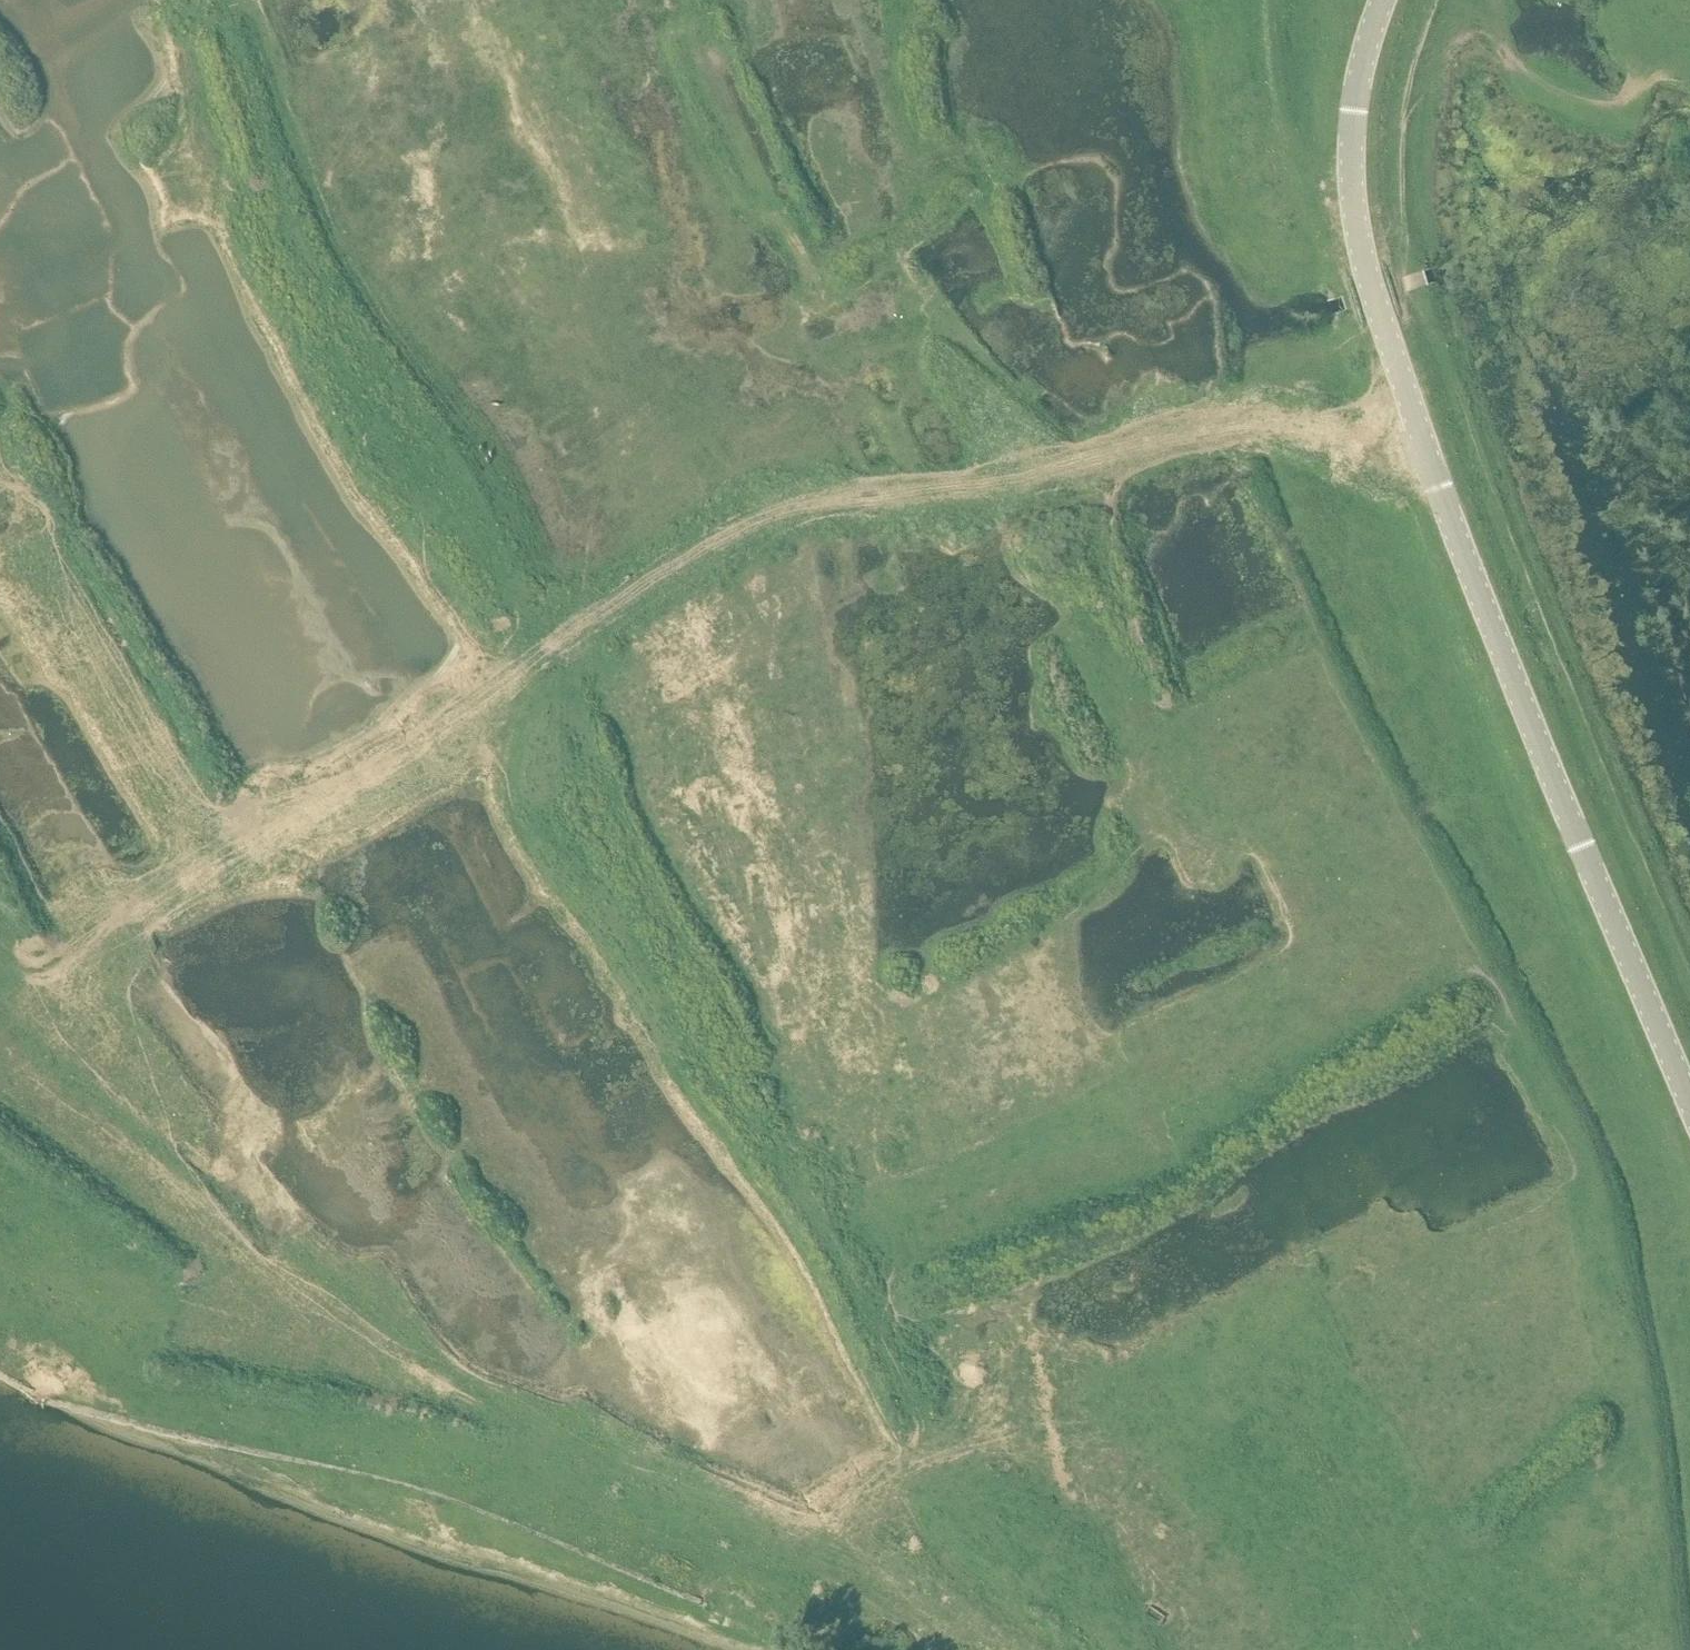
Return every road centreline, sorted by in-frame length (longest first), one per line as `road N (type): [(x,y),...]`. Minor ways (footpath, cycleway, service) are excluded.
road 1 (unclassified): [(1384,0),(1361,70),(1353,137),(1352,205),(1367,270),(1449,521),(1689,1107)]

